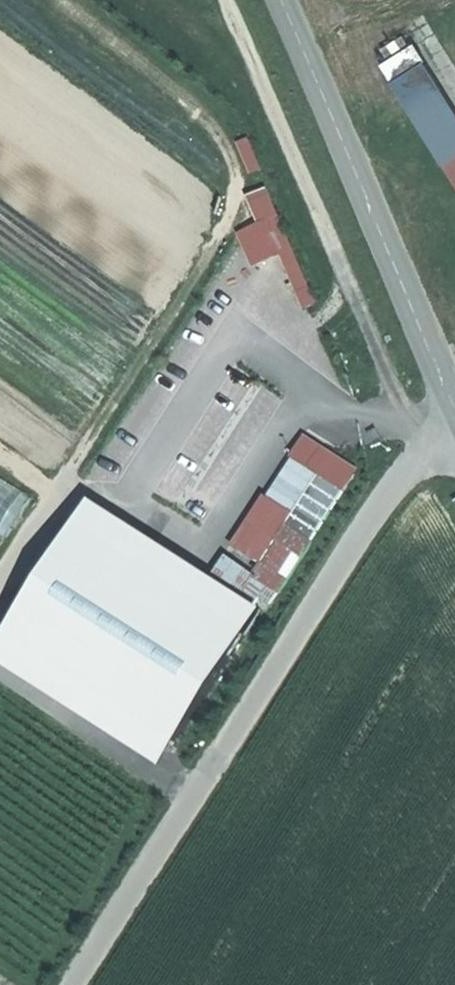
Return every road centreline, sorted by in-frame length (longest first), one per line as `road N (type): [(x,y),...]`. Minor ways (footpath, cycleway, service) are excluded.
road 1 (unclassified): [(82,984),(383,499),(454,429)]
road 2 (track): [(431,446),(390,380),(227,0)]
road 3 (track): [(0,576),(234,209),(239,186)]
road 4 (tertiary): [(281,0),(454,410)]
road 5 (track): [(66,0),(203,113),(239,186)]

